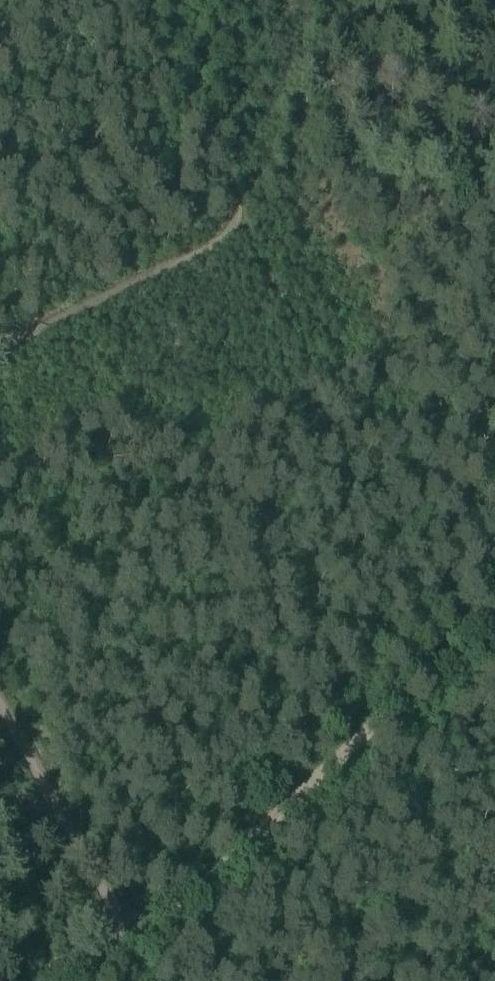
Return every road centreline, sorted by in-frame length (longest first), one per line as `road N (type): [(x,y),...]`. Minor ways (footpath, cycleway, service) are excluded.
road 1 (track): [(127,0),(234,202),(345,364),(370,458),(421,520),(450,519),(494,482)]
road 2 (track): [(99,980),(494,607)]

